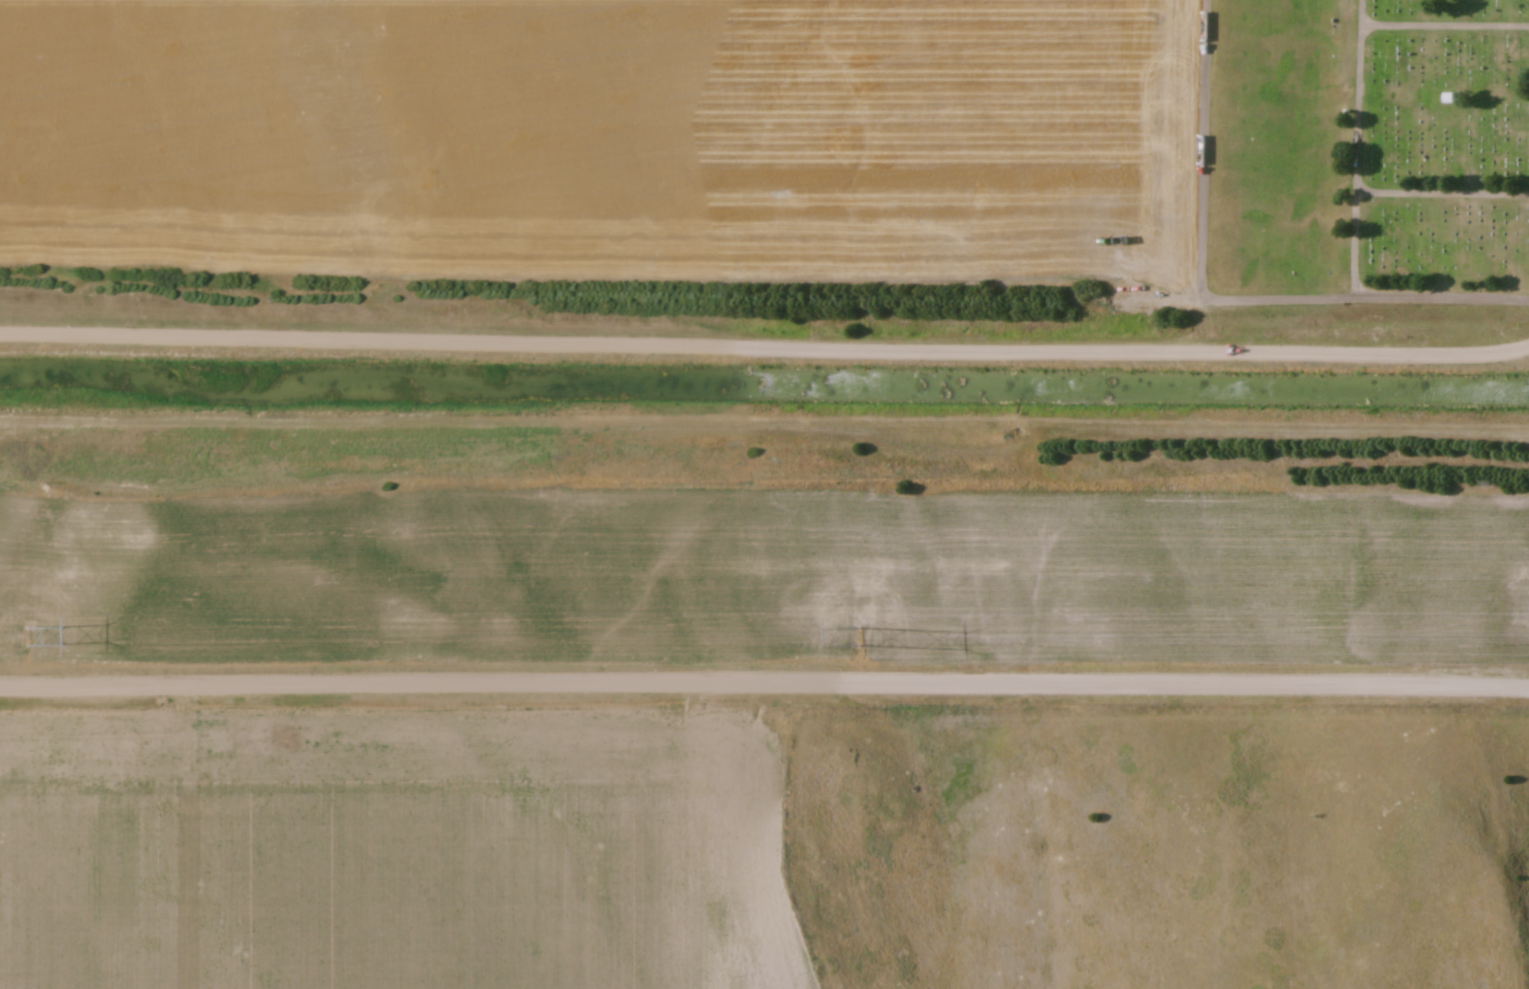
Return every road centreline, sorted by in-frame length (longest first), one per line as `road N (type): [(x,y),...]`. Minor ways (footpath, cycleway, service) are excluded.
road 1 (residential): [(0,683),(1528,686)]

